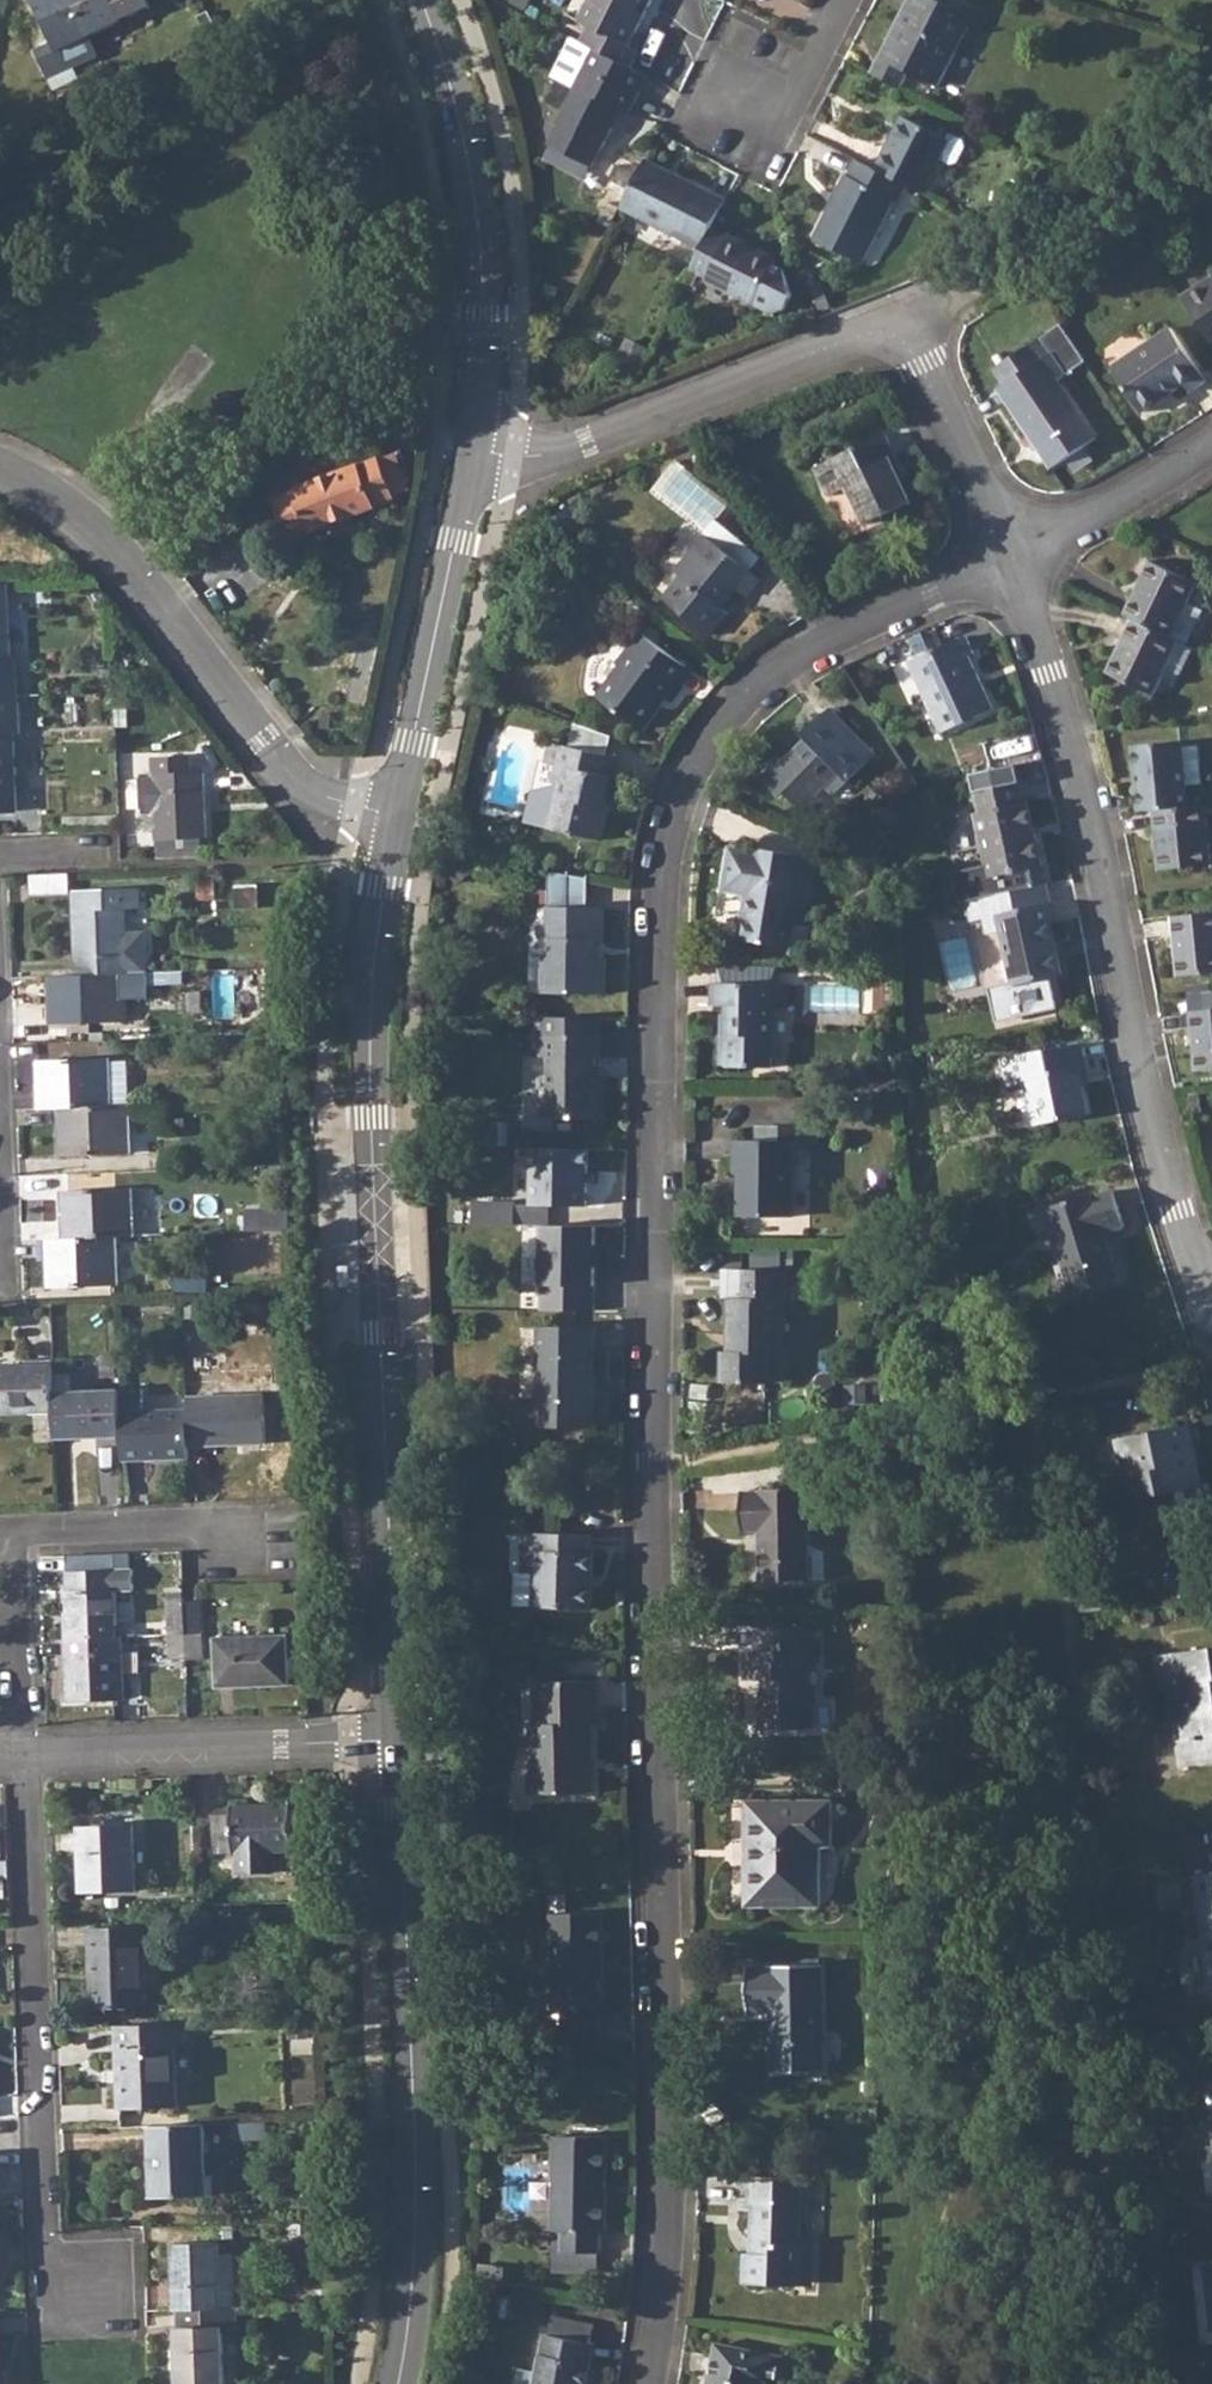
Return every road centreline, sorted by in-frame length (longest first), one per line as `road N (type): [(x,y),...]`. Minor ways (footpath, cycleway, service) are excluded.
road 1 (residential): [(646,2383),(660,2281),(665,2136),(653,1608),(667,905),(690,796),(752,696),(826,642),(1016,561)]
road 2 (tertiary): [(406,1738),(376,1073),(379,942),(399,812)]
road 3 (residential): [(1208,1311),(1177,1210),(1101,837),(1016,561)]
road 4 (tertiary): [(400,2383),(423,2146),(406,1738)]
road 5 (residential): [(26,1759),(48,2252),(91,2293)]
road 6 (residential): [(399,812),(302,785),(134,571),(63,504),(0,470)]
road 7 (tertiary): [(471,464),(483,318),(477,217),(458,113),(424,0)]
road 8 (residential): [(471,464),(554,454),(819,351),(883,339)]
road 9 (residential): [(26,1759),(406,1738)]
road 10 (tertiary): [(399,812),(471,464)]
road 11 (residential): [(1016,561),(920,366),(883,339)]
road 12 (residential): [(847,0),(787,125),(704,84)]
road 13 (residential): [(1211,449),(1016,561)]
road 14 (residential): [(16,1540),(197,1531),(227,1557)]
road 15 (residential): [(16,1540),(26,1759)]

